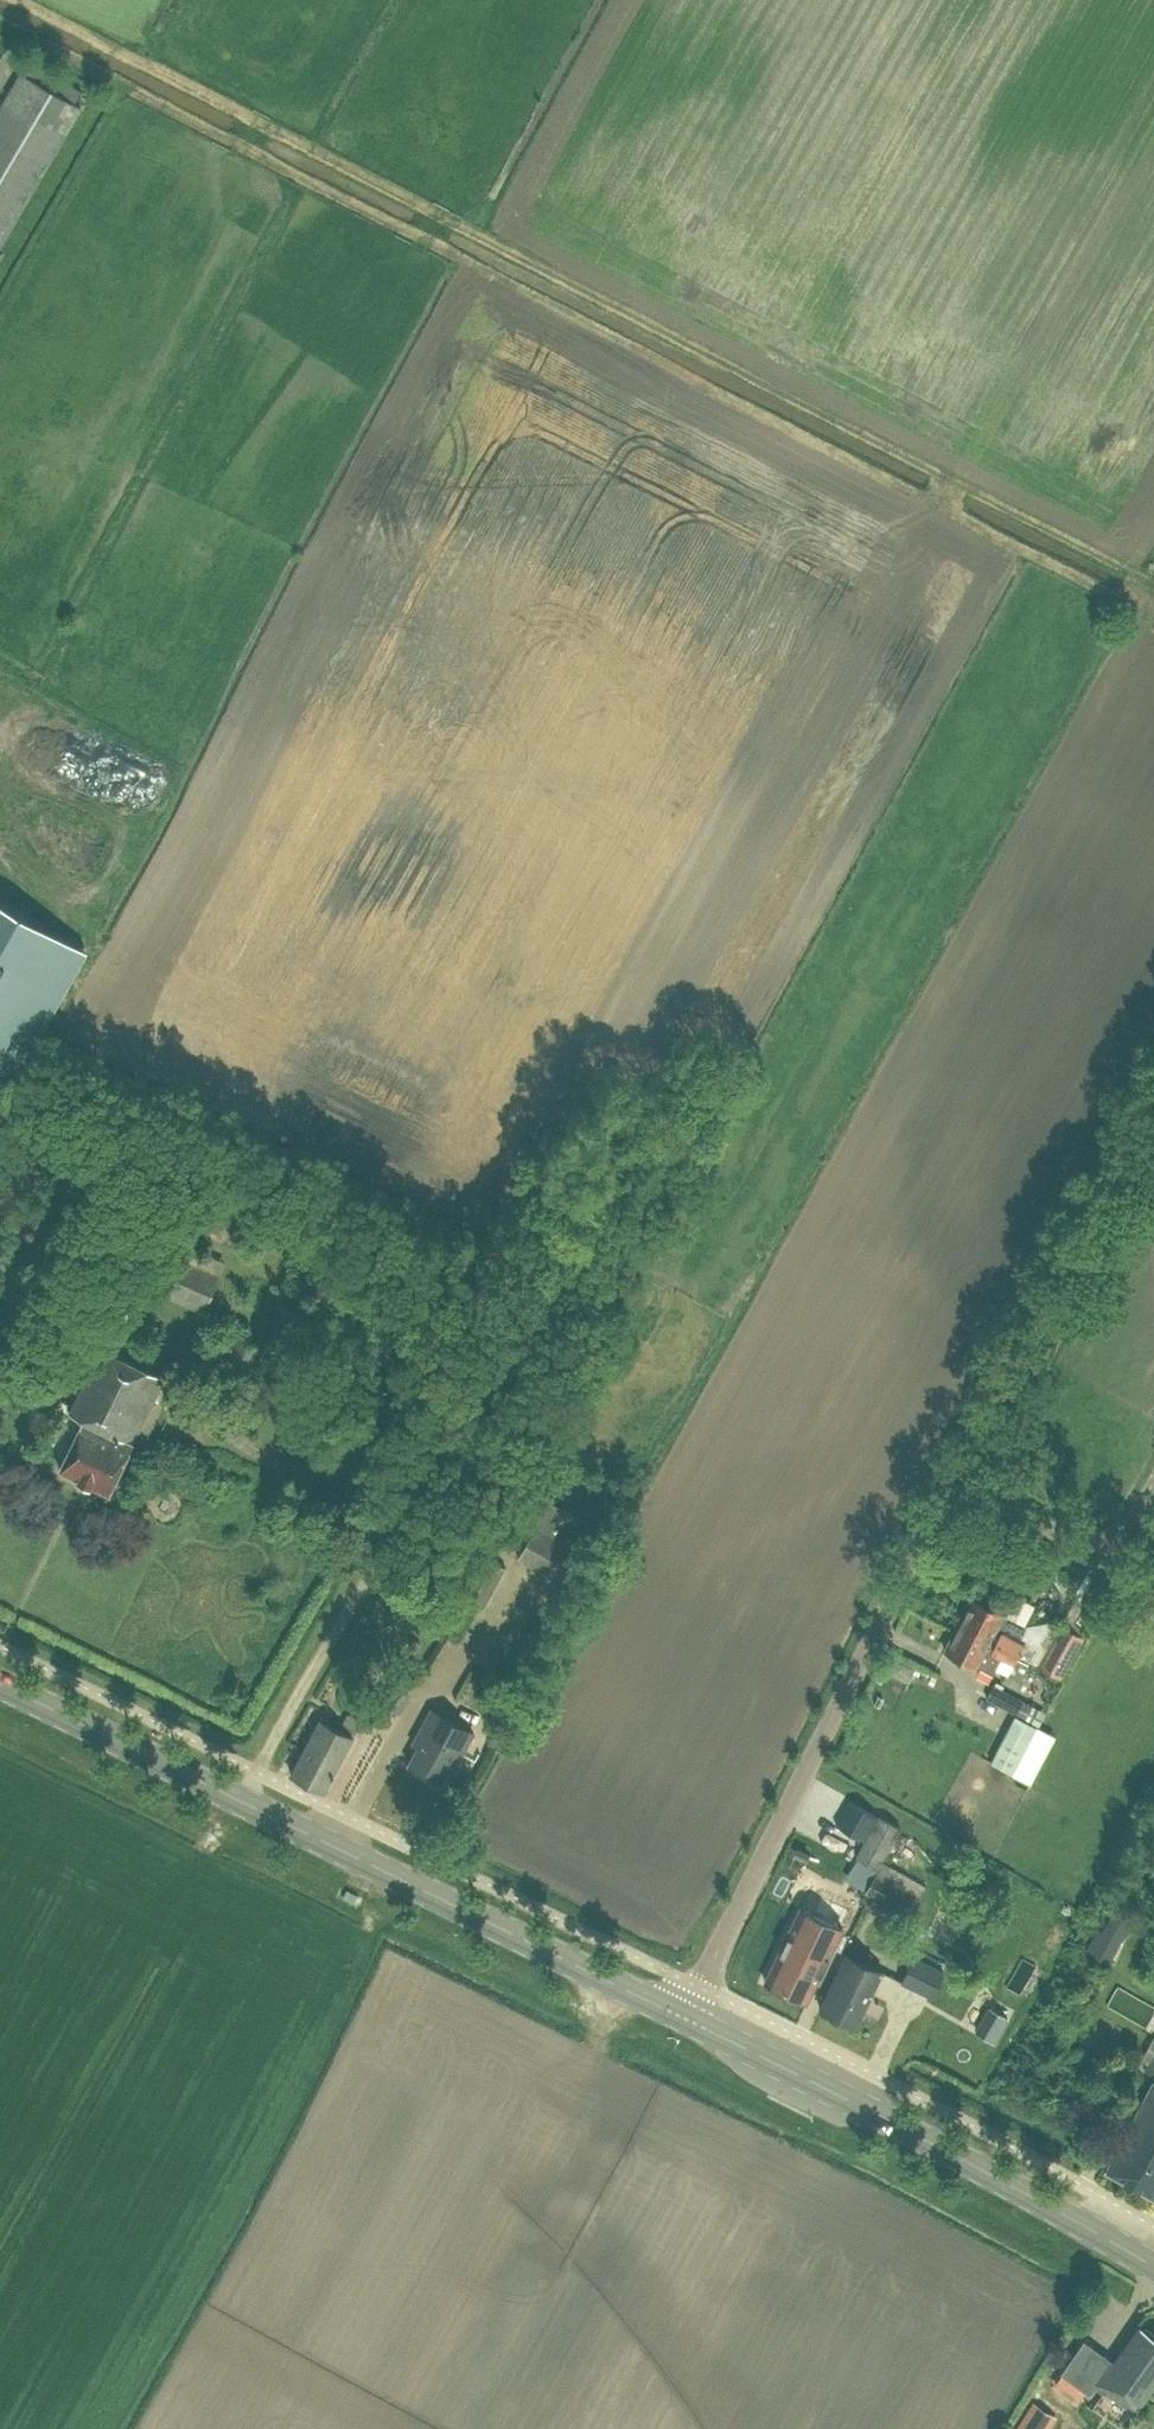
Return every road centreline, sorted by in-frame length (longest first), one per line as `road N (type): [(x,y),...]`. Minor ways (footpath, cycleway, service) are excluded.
road 1 (secondary): [(684,2016),(0,1683)]
road 2 (unclassified): [(684,2016),(965,1462)]
road 3 (secondary): [(1153,2264),(684,2016)]
road 4 (unclassified): [(965,1462),(1153,1124)]
road 5 (unclassified): [(1153,1597),(965,1462)]

